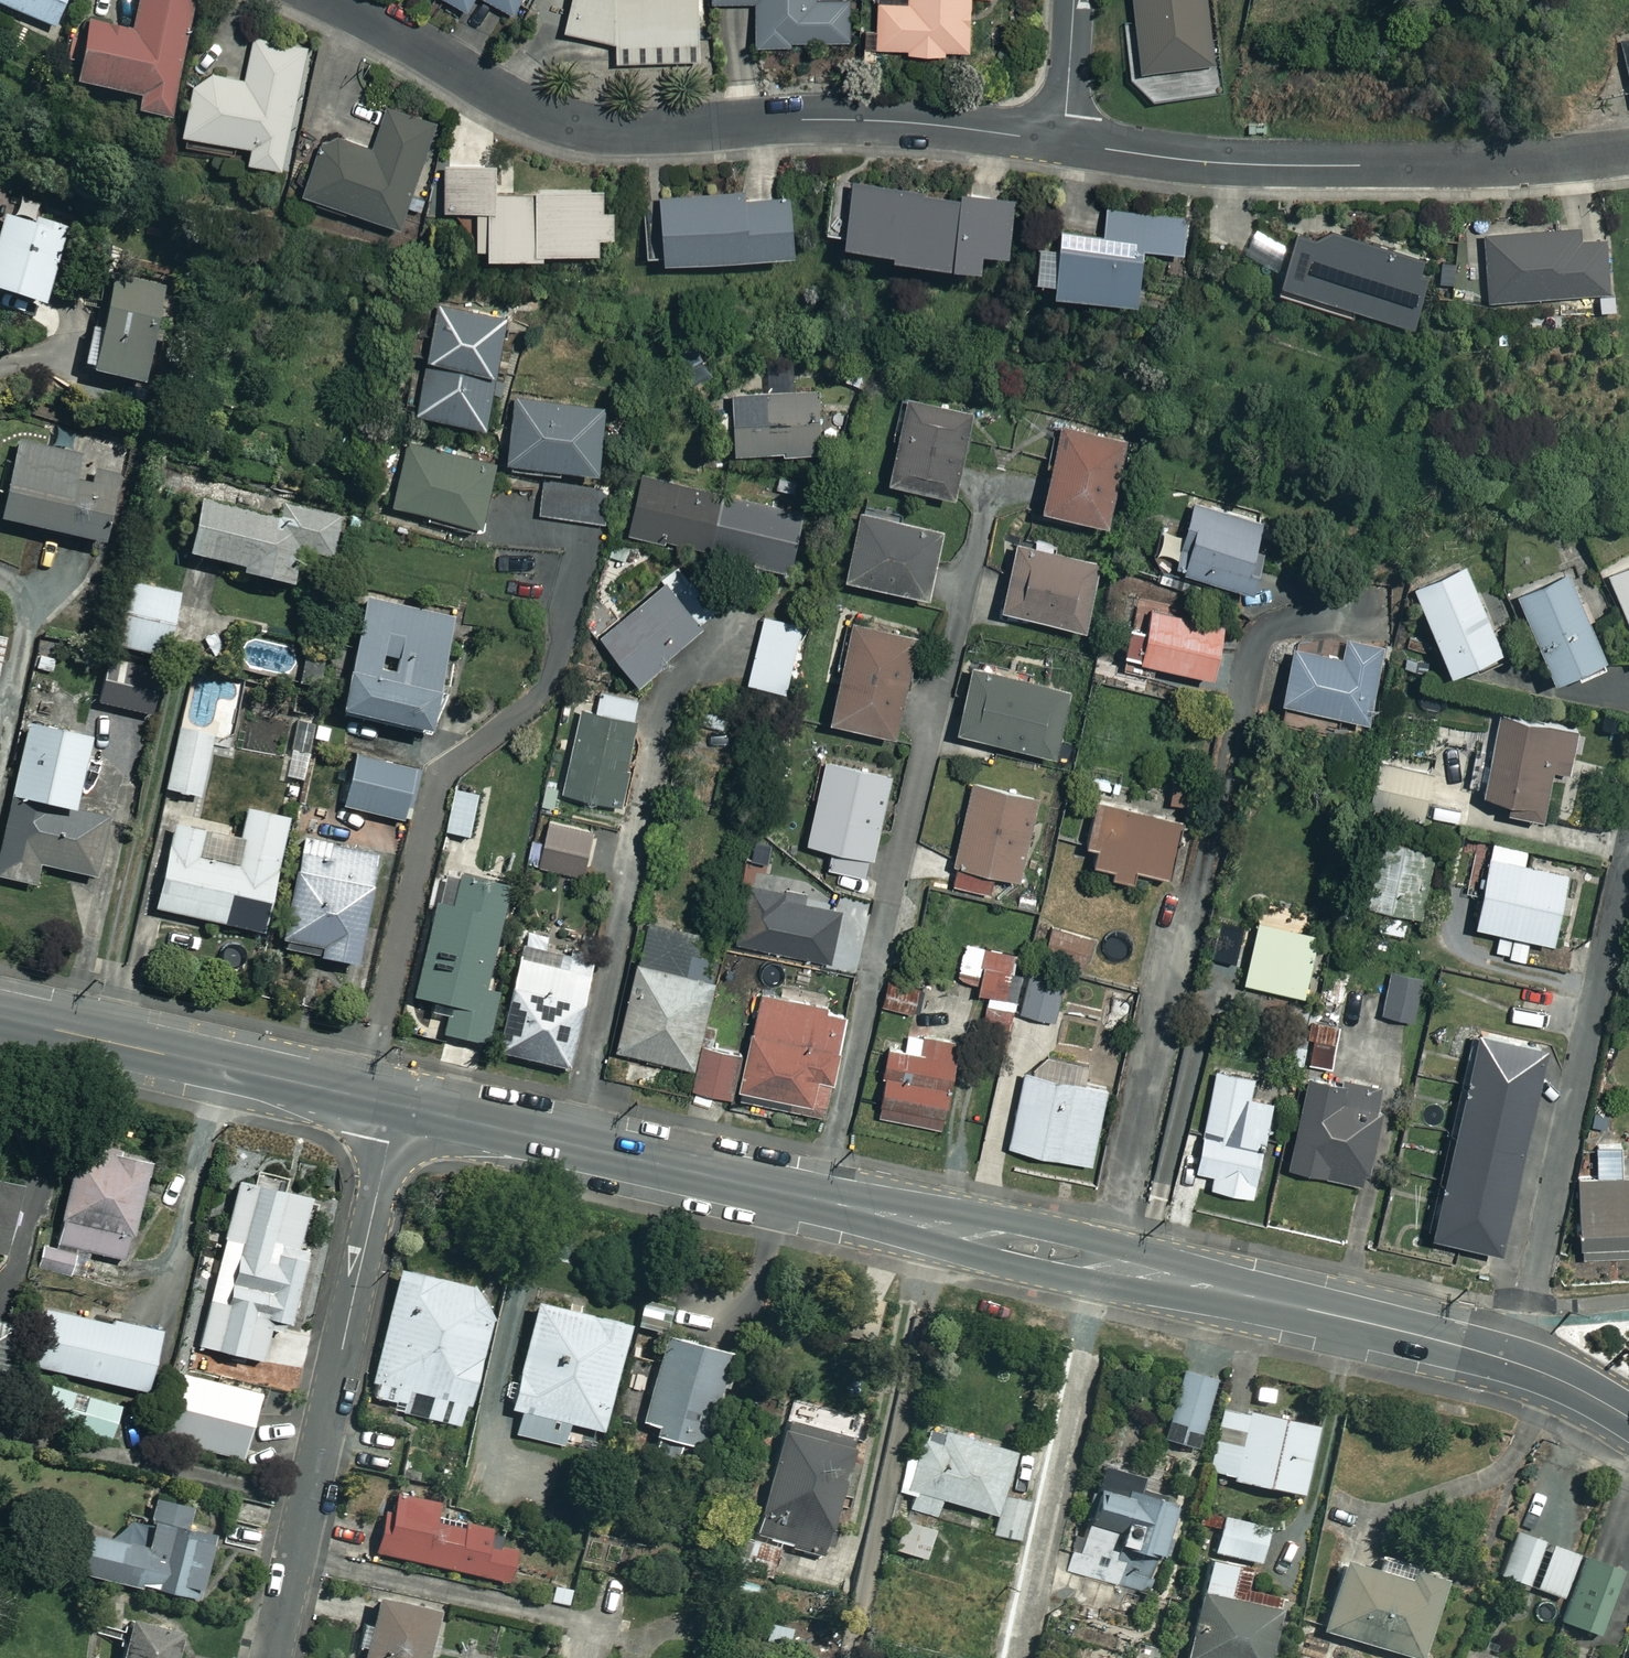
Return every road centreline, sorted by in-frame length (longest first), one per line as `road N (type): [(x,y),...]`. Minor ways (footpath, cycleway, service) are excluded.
road 1 (tertiary): [(1628,1422),(1511,1364),(1350,1318),(397,1105)]
road 2 (residential): [(344,0),(527,106),(604,129),(844,119),(1063,142)]
road 3 (residential): [(1063,142),(1224,163),(1317,165),(1628,152)]
road 4 (residential): [(274,1657),(397,1105)]
road 5 (tertiary): [(397,1105),(0,1017)]
road 6 (residential): [(1063,142),(1073,0)]

